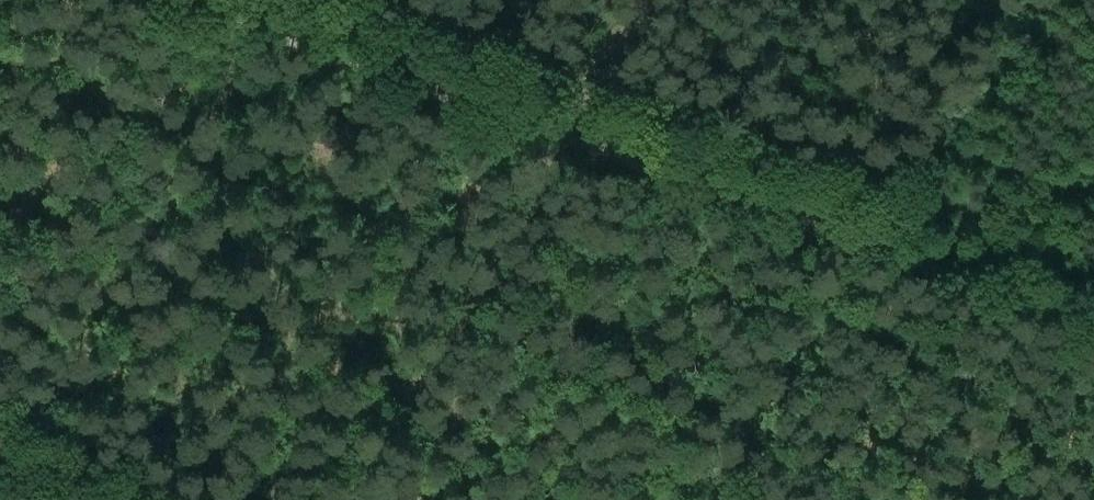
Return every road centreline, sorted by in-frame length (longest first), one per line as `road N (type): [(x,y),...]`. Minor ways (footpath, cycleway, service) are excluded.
road 1 (track): [(174,0),(1093,326)]
road 2 (track): [(570,140),(473,289)]
road 3 (track): [(885,252),(795,377)]

